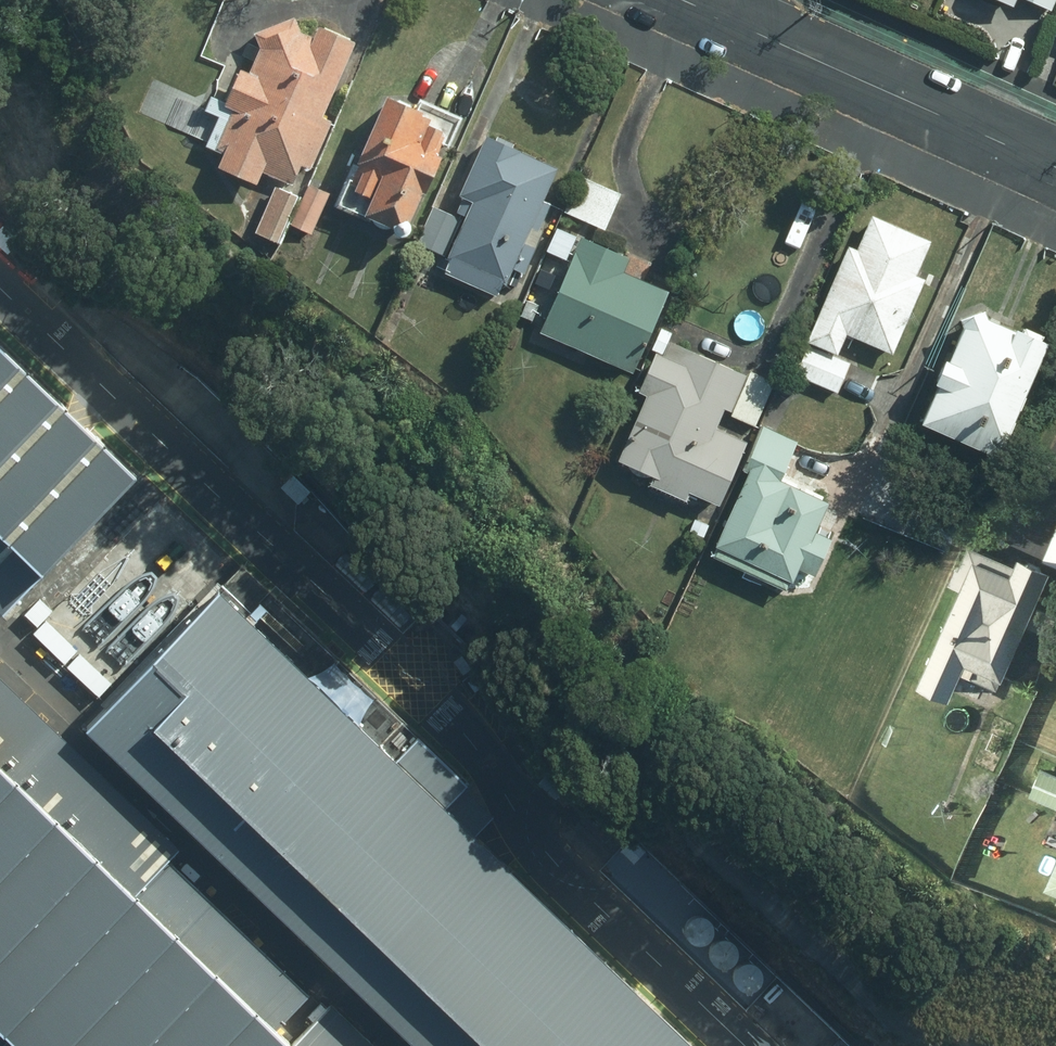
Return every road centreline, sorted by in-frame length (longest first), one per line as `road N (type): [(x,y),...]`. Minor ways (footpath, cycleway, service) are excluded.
road 1 (tertiary): [(1055,165),(725,17)]

